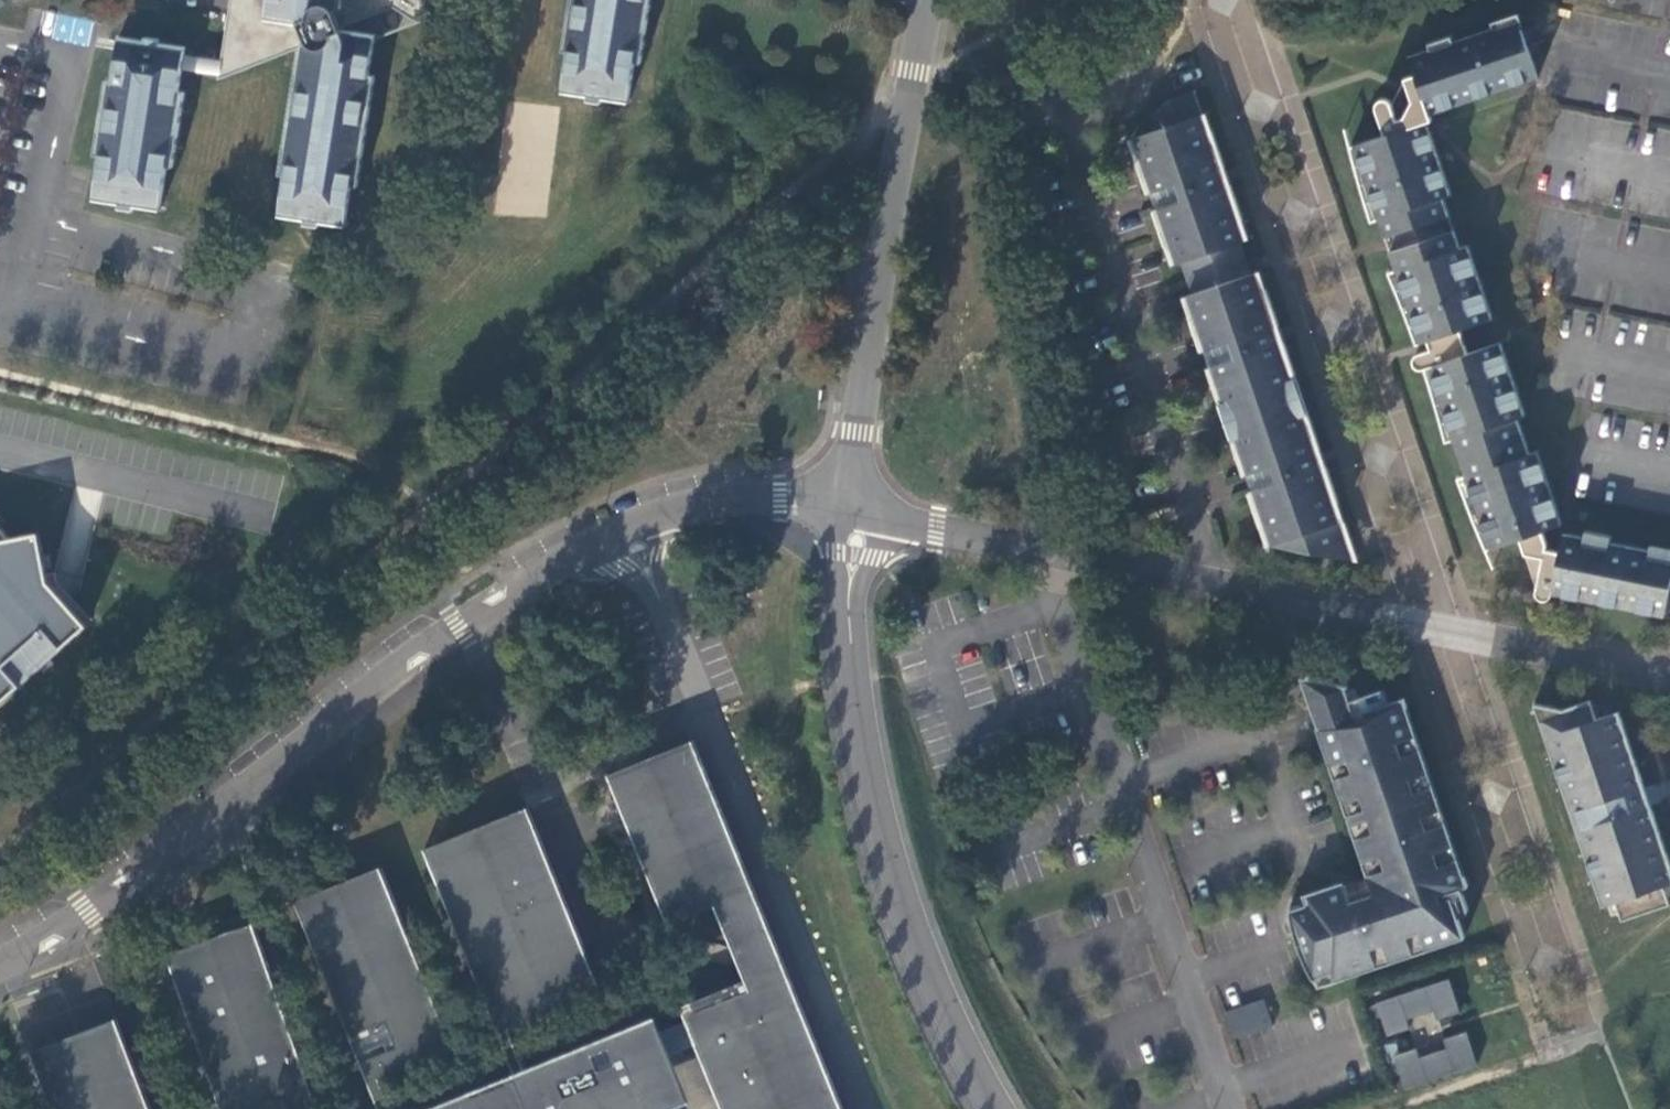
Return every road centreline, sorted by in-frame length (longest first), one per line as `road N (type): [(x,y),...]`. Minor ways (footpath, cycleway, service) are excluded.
road 1 (tertiary): [(0,967),(79,920),(453,629),(633,528)]
road 2 (unclassified): [(1052,554),(1669,676)]
road 3 (tertiary): [(854,512),(850,613),(882,837),(916,940),(998,1108)]
road 4 (unclassified): [(859,1108),(633,528)]
road 5 (residential): [(1052,554),(1053,606),(1227,1108)]
road 6 (tertiary): [(927,0),(858,433),(854,512)]
road 7 (tertiary): [(633,528),(757,499),(854,512)]
road 8 (unclassified): [(854,512),(1052,554)]

